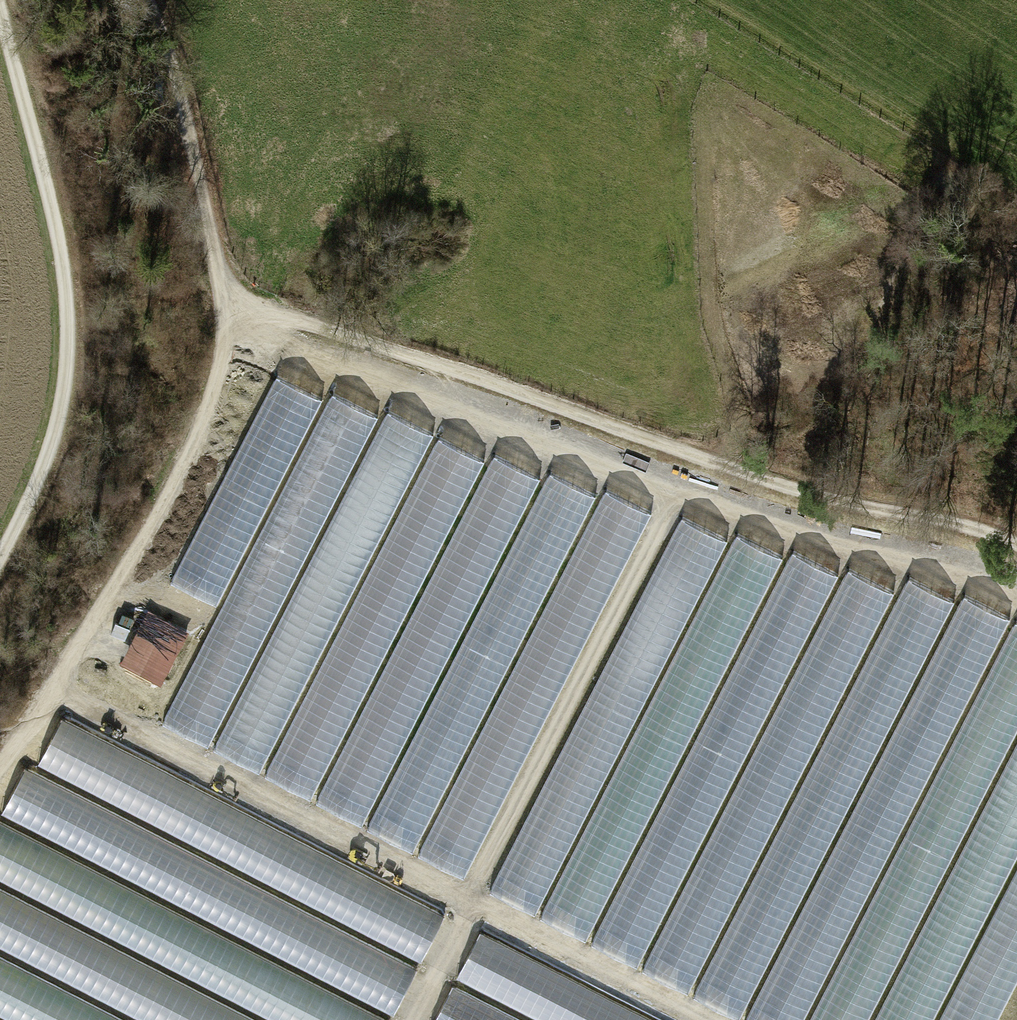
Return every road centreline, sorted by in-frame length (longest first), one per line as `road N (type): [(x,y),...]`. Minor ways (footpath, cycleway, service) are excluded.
road 1 (track): [(1016,598),(763,520),(355,371),(279,340),(234,308)]
road 2 (track): [(1016,545),(690,456),(412,351),(234,308)]
road 3 (track): [(695,1019),(51,688)]
road 4 (track): [(677,487),(414,1019)]
road 5 (track): [(0,561),(41,491),(67,383),(54,209),(2,0)]
road 6 (track): [(0,754),(86,633),(211,400),(234,308)]
road 7 (track): [(234,308),(176,62),(150,0)]

